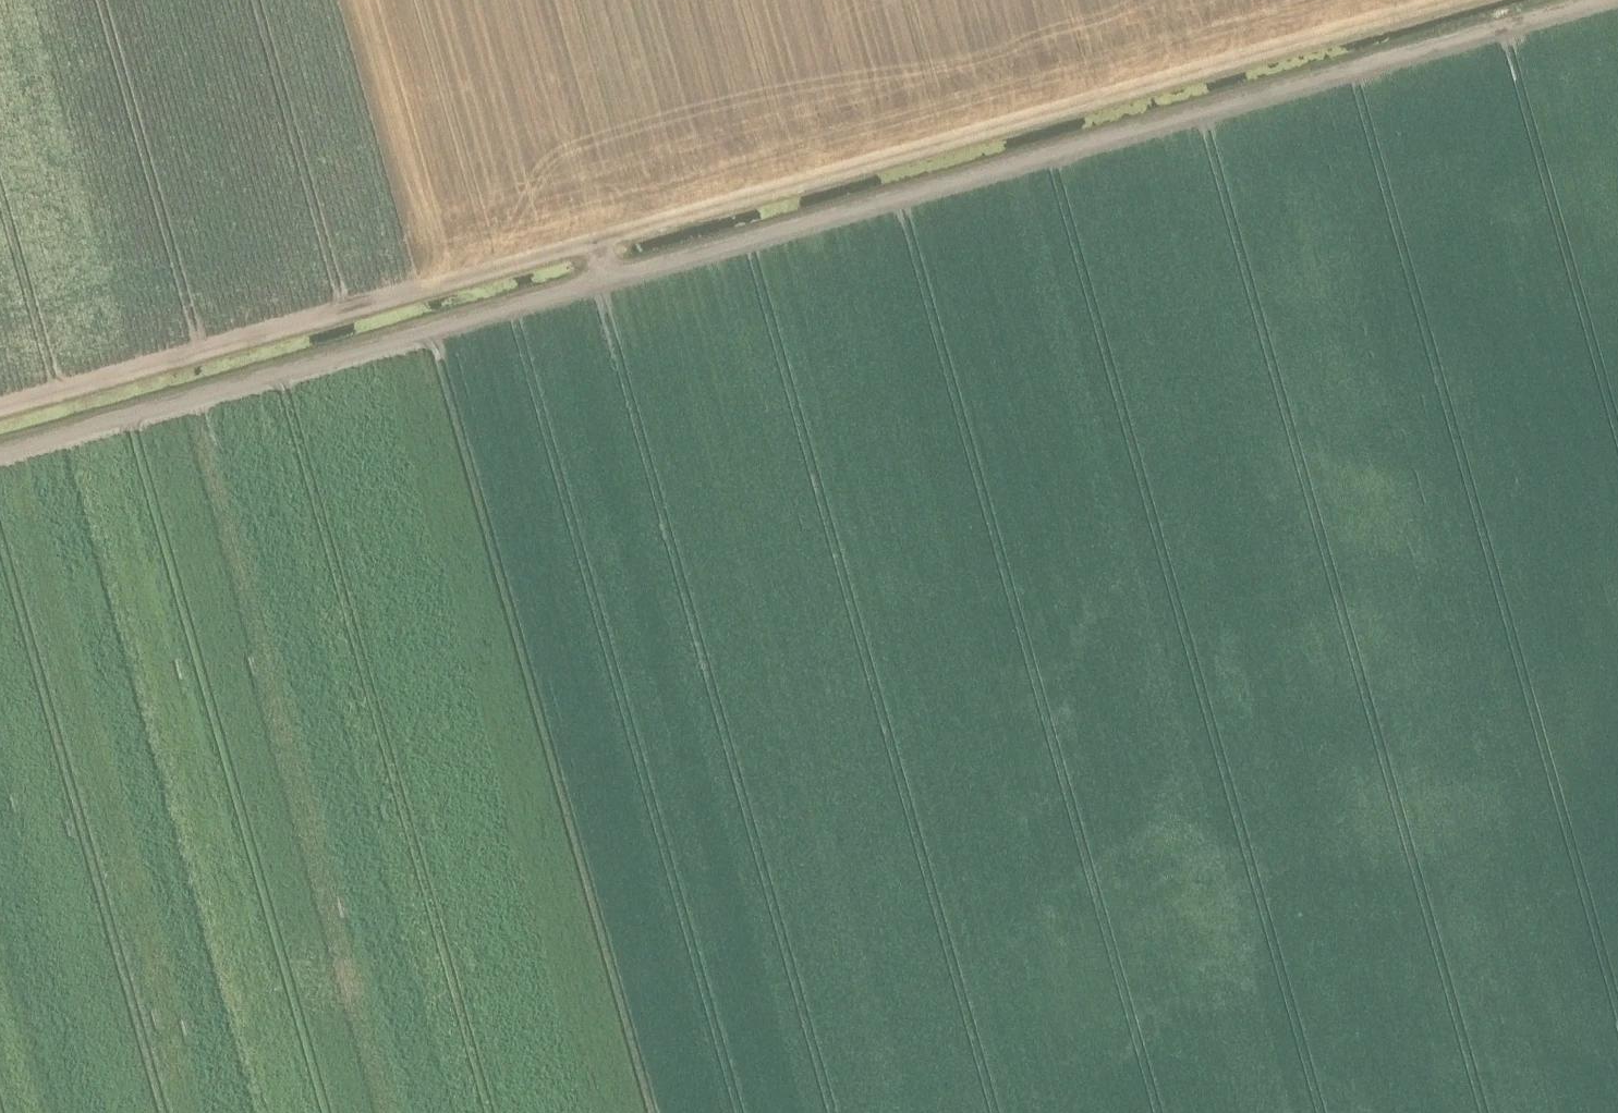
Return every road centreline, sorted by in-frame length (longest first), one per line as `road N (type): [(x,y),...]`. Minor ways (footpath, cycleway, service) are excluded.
road 1 (track): [(0,444),(1559,0)]

